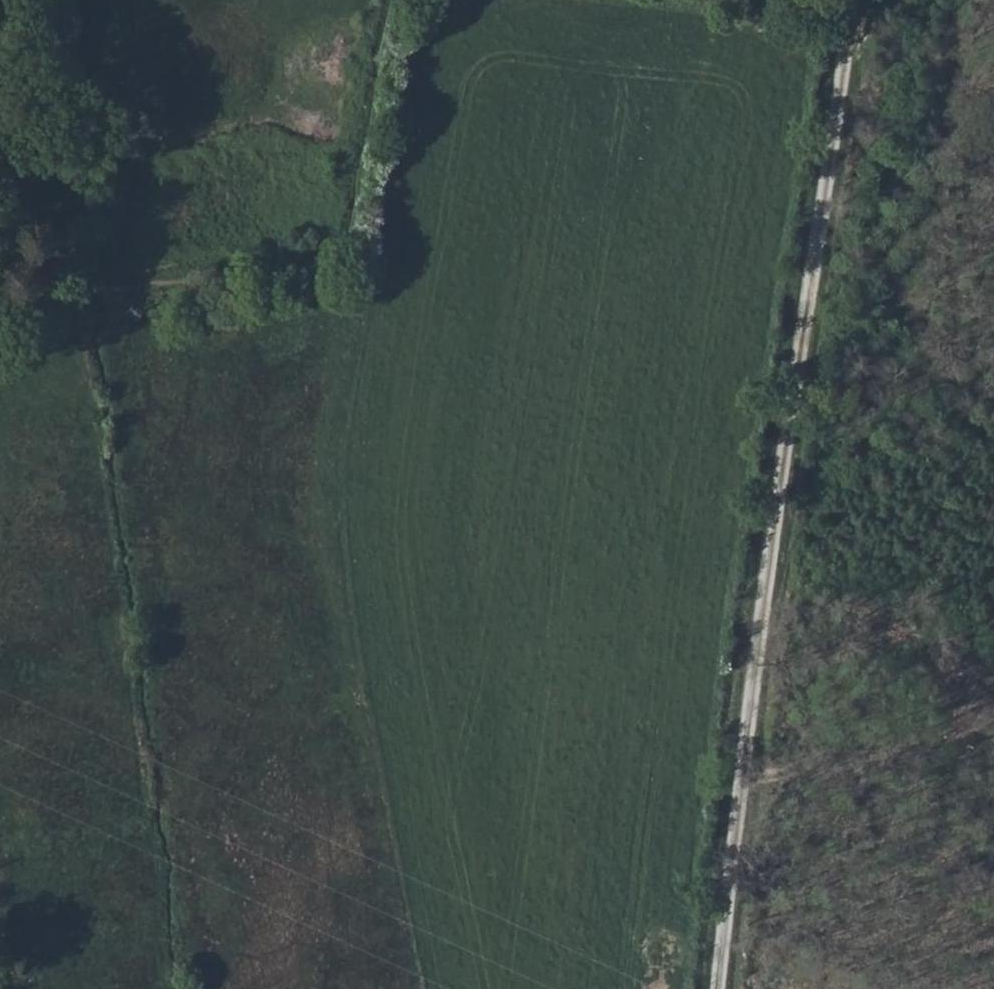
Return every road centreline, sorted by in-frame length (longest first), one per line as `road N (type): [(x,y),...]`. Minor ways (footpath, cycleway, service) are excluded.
road 1 (track): [(717,988),(733,780),(823,232),(849,4)]
road 2 (track): [(0,304),(356,254),(403,0)]

